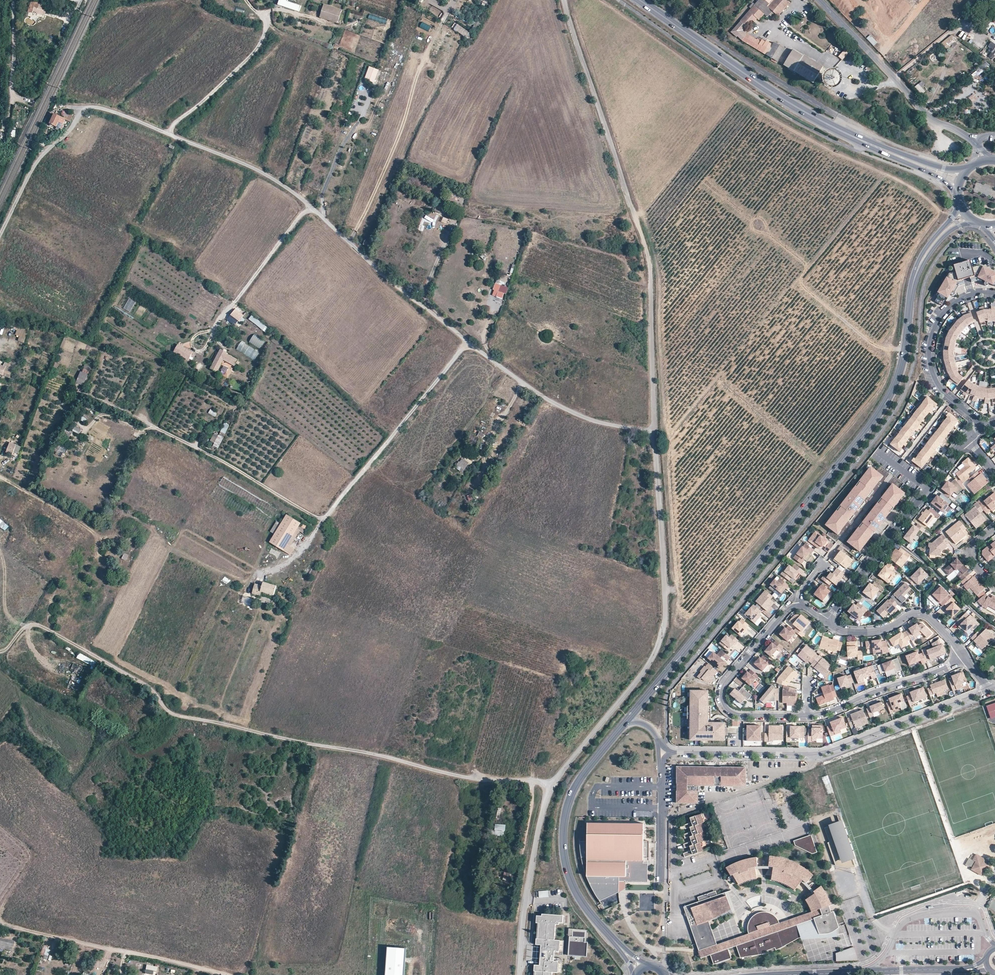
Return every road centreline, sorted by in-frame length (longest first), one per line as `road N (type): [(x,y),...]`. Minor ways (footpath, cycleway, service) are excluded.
road 1 (track): [(0,653),(33,624),(148,688),(167,715),(468,779),(553,785)]
road 2 (unclassified): [(518,974),(545,804),(645,670),(663,628),(654,431)]
road 3 (tertiary): [(627,722),(890,403),(908,356),(910,305),(924,258)]
road 4 (unclassified): [(85,394),(317,519),(472,345)]
road 5 (unclassified): [(85,108),(258,169),(472,345)]
road 6 (unclassified): [(654,431),(648,255),(563,0)]
road 7 (residential): [(675,754),(822,755),(992,691)]
road 8 (tertiary): [(627,954),(575,892),(563,851),(576,785),(627,722)]
road 9 (primary): [(642,0),(779,98),(847,135)]
road 10 (residential): [(967,440),(826,622)]
road 11 (track): [(0,925),(219,974)]
road 12 (residential): [(798,606),(784,612),(721,695),(743,716),(807,715)]
road 13 (unclassified): [(975,141),(928,117),(820,0)]
road 14 (unclassified): [(472,345),(566,410),(654,431)]
road 15 (residential): [(984,425),(938,382),(930,349),(951,305),(994,293)]
road 16 (track): [(168,133),(256,53),(265,23),(251,0)]
road 17 (tertiary): [(971,970),(795,974)]
road 18 (residential): [(807,715),(934,672),(962,654)]
road 19 (residential): [(962,654),(924,614),(856,633),(826,622)]
road 20 (unclassified): [(85,108),(38,159),(0,234)]
road 21 (primary): [(970,171),(940,169),(847,135)]
road 22 (primary): [(847,135),(959,195)]

